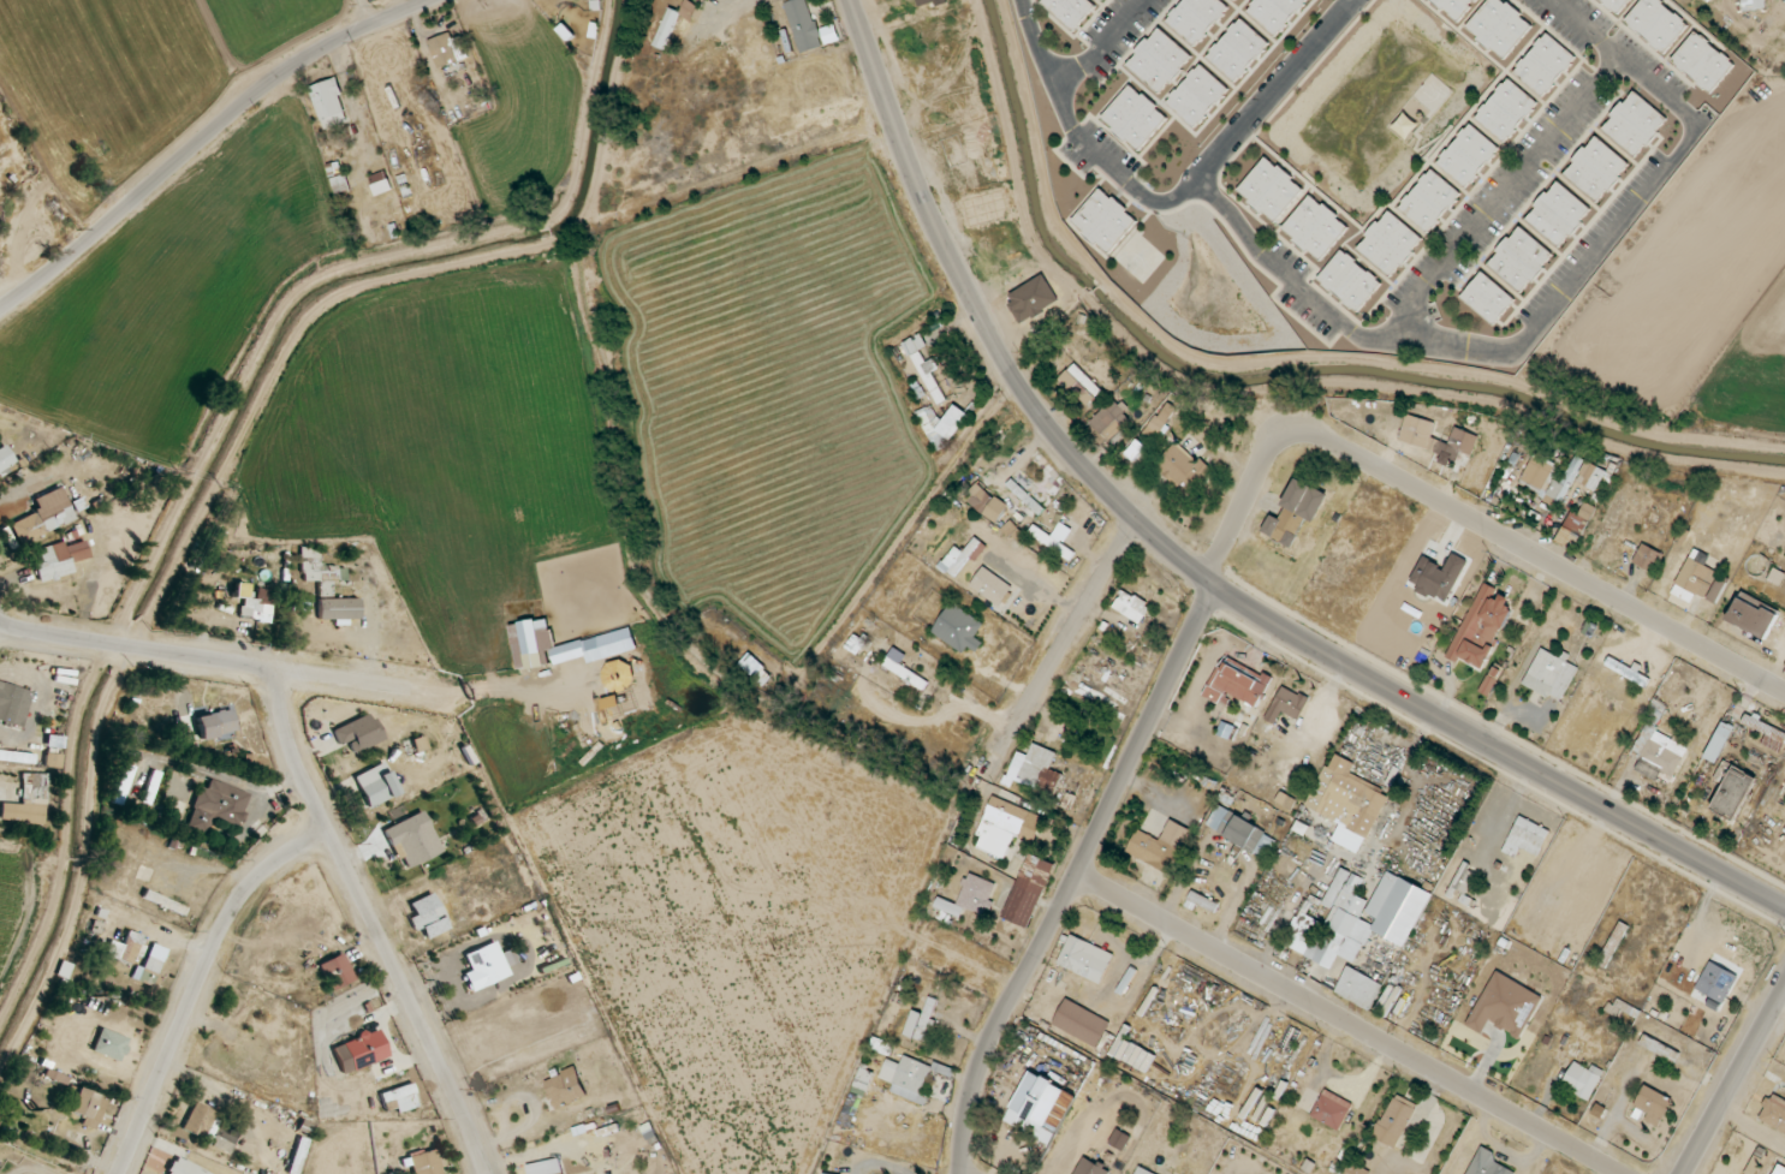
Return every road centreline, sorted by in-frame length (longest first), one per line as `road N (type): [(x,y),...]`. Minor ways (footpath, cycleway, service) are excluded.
road 1 (tertiary): [(1784,909),(1216,592),(1138,519),(1065,445),(1000,354),(912,177),(852,0)]
road 2 (residential): [(1206,582),(1271,446),(1309,430),(1784,691)]
road 3 (residential): [(1216,592),(972,1092),(962,1173)]
road 4 (residential): [(1081,877),(1620,1173)]
road 5 (residential): [(486,1173),(291,752),(279,668)]
road 6 (residential): [(0,308),(316,49),(431,0)]
road 7 (residential): [(0,628),(412,687)]
road 8 (residential): [(120,1173),(230,916),(260,875),(328,832)]
road 9 (residential): [(1138,519),(1000,752)]
road 10 (residential): [(1683,1173),(1784,987)]
road 11 (residential): [(721,0),(710,87),(654,144)]

